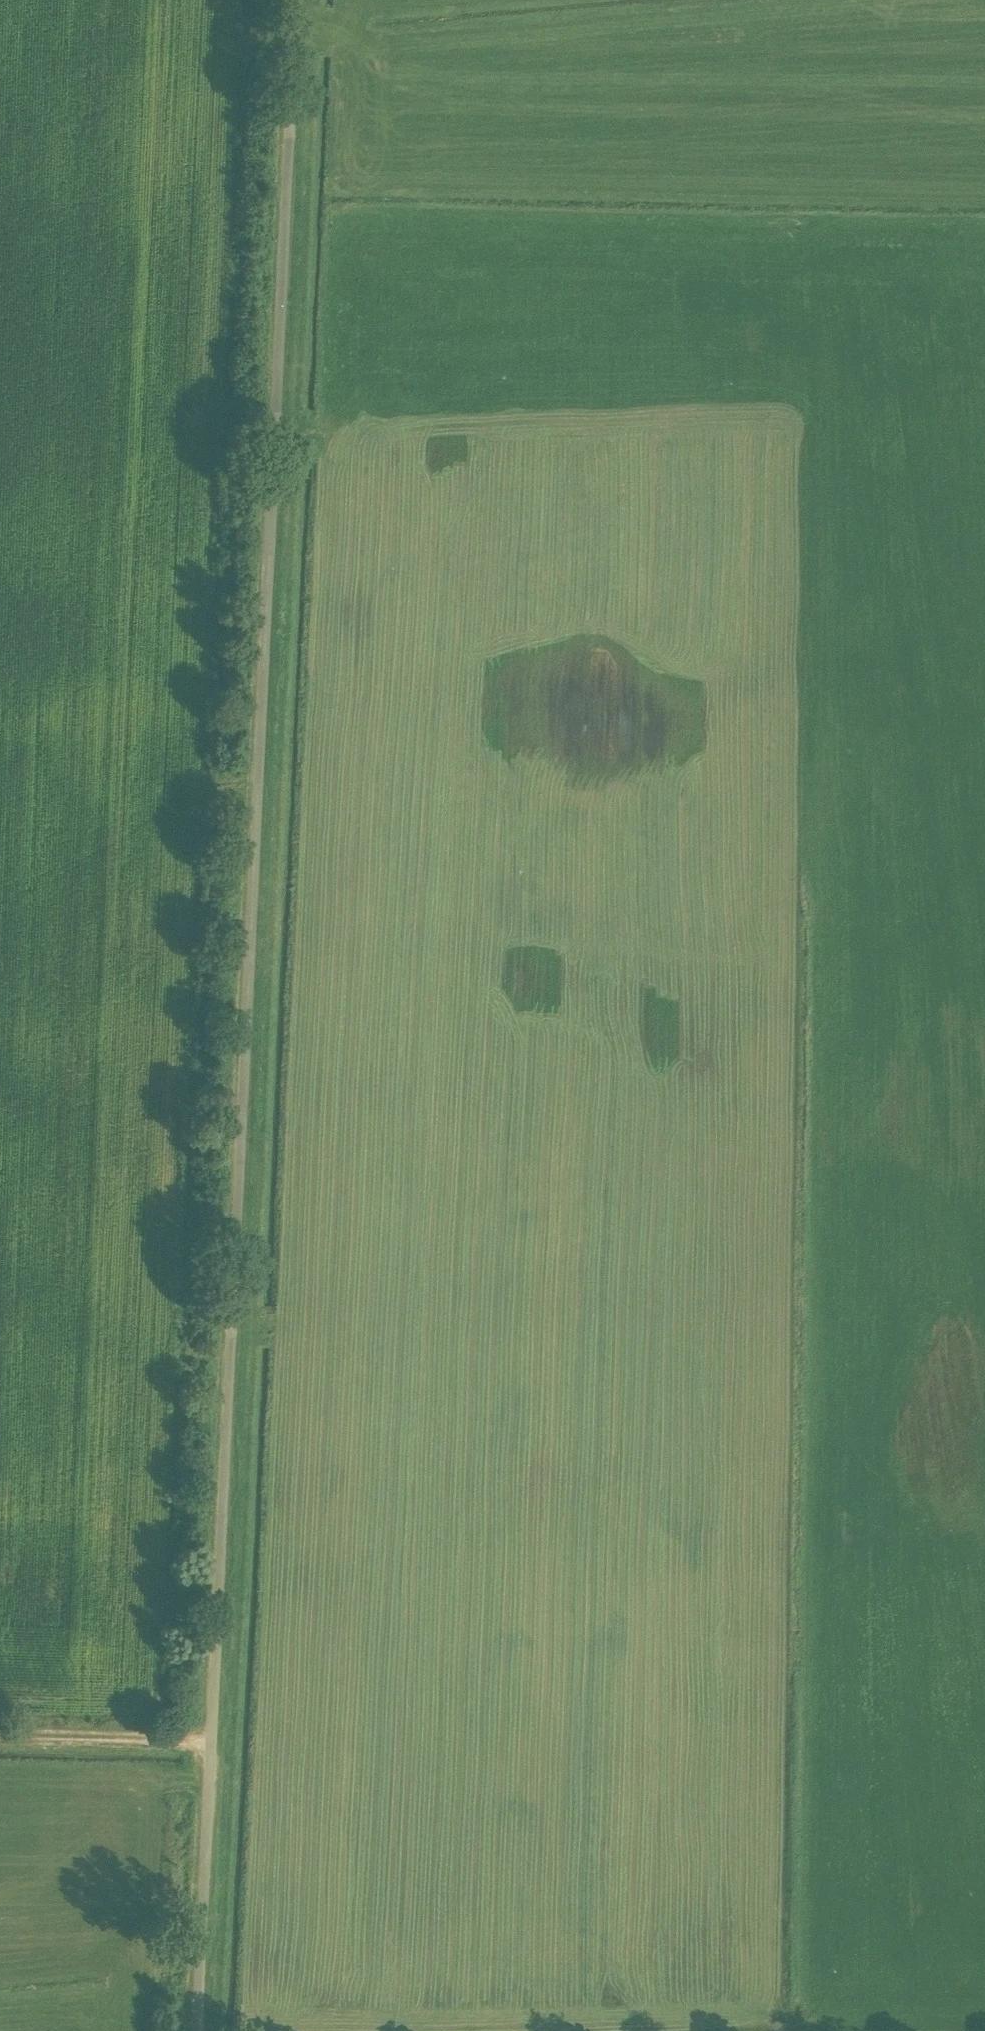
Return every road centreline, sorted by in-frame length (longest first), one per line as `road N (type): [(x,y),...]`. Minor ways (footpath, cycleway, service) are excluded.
road 1 (unclassified): [(192,2030),(287,0)]

